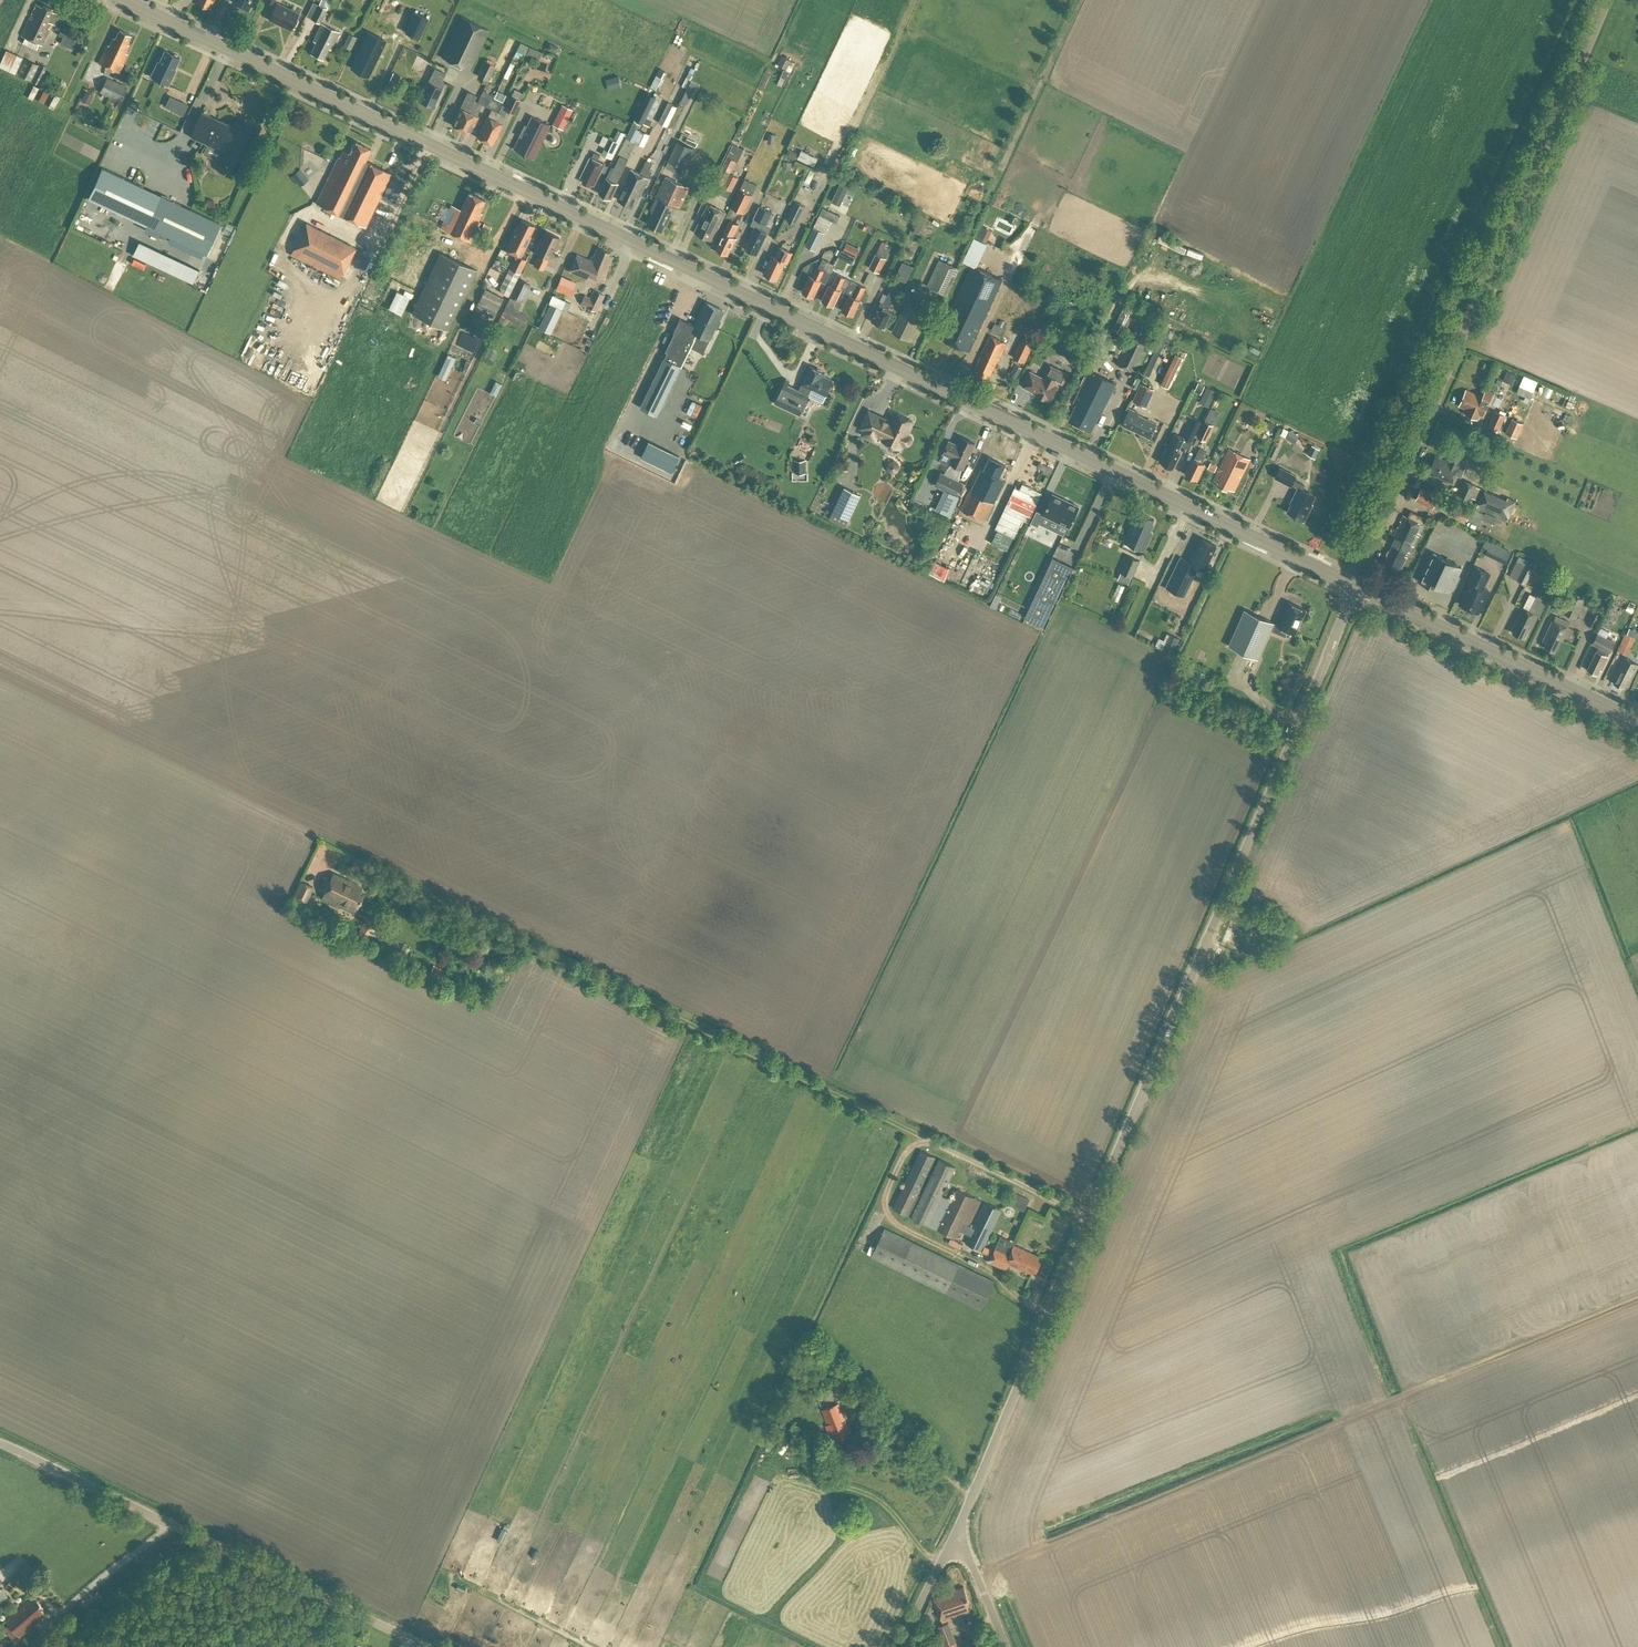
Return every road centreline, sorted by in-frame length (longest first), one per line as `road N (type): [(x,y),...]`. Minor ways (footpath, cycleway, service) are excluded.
road 1 (primary): [(1358,585),(125,0)]
road 2 (unclassified): [(957,1532),(1358,585)]
road 3 (track): [(1091,1217),(350,860)]
road 4 (unclassified): [(1358,585),(1599,0)]
road 5 (unclassified): [(0,1444),(434,1646)]
road 6 (primary): [(1637,721),(1358,585)]
road 7 (unclassified): [(897,1646),(957,1532)]
road 8 (unclassified): [(1004,1646),(957,1532)]

